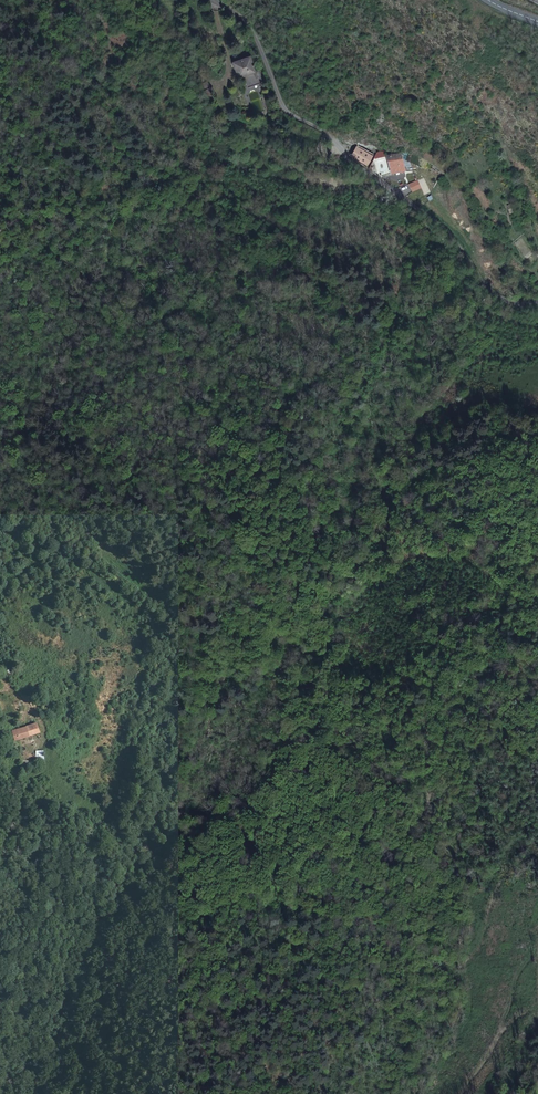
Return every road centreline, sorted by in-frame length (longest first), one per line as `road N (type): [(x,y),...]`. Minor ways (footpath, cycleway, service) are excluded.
road 1 (residential): [(213,0),(252,31),(284,109),(462,244),(506,304),(537,301)]

